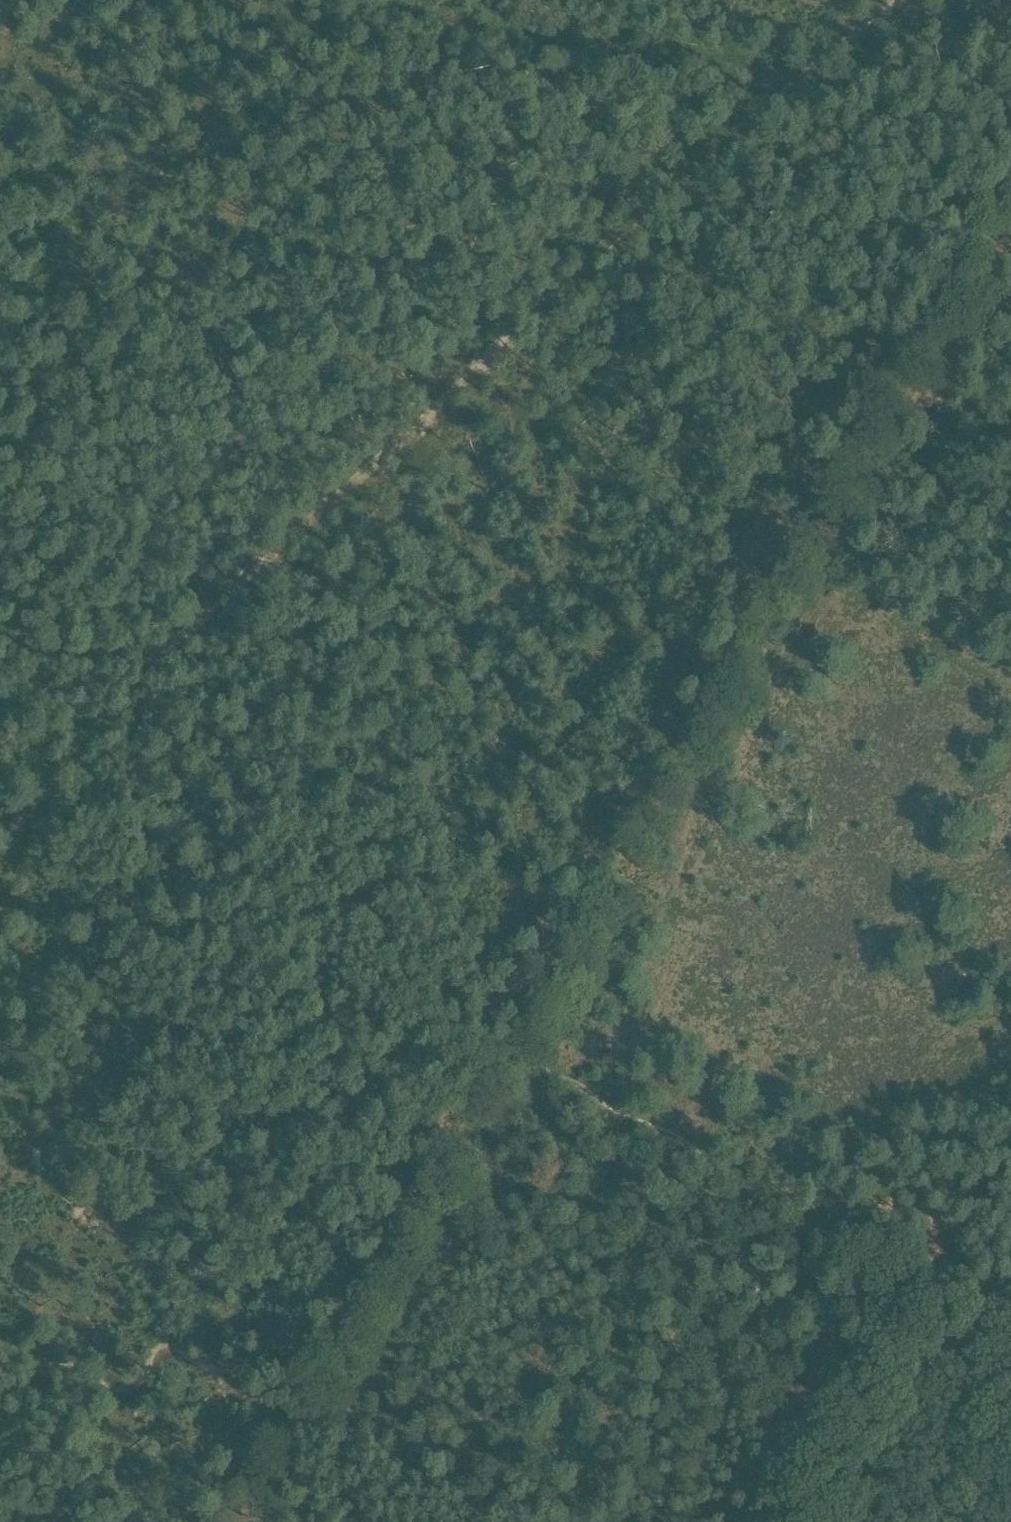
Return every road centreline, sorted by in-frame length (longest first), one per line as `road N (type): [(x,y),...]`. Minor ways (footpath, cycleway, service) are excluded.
road 1 (track): [(0,856),(81,748),(175,646),(895,0)]
road 2 (track): [(1010,1137),(1009,1168),(991,1201),(946,1246)]

